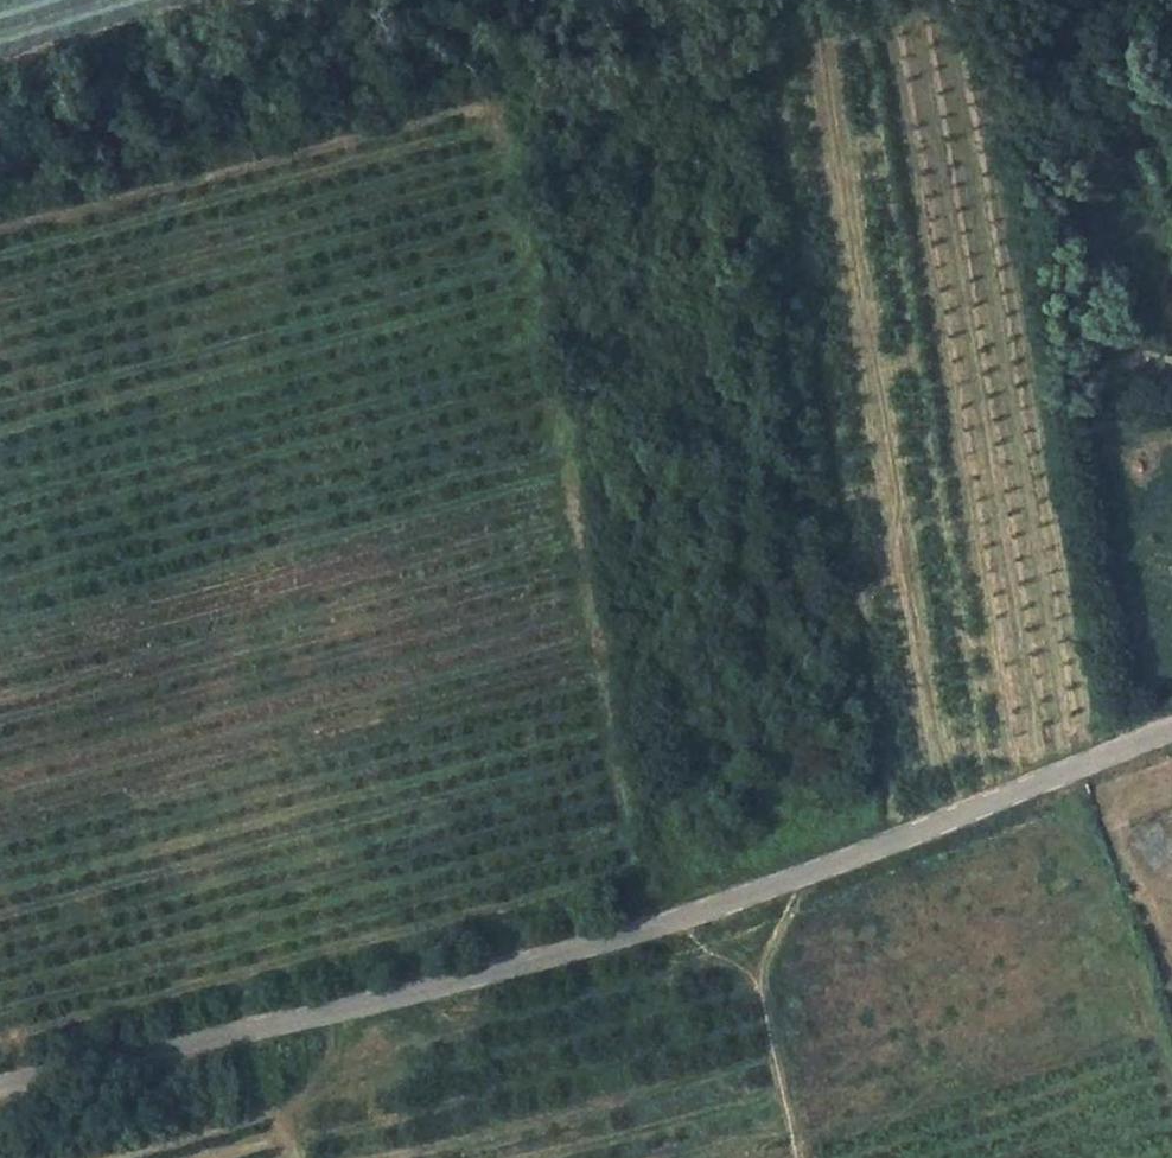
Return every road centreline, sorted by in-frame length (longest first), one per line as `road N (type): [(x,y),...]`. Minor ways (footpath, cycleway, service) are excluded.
road 1 (unclassified): [(1171,736),(741,904),(0,1090)]
road 2 (track): [(741,904),(799,1157)]

